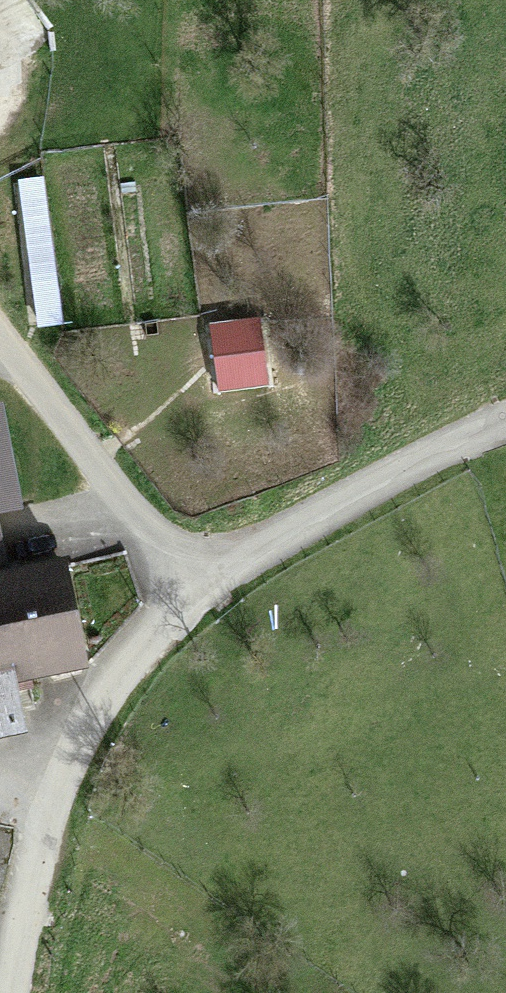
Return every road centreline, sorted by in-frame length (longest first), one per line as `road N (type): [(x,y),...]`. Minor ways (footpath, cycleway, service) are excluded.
road 1 (residential): [(17,992),(43,834),(108,647),(211,574),(505,433)]
road 2 (track): [(211,574),(129,515),(0,354)]

